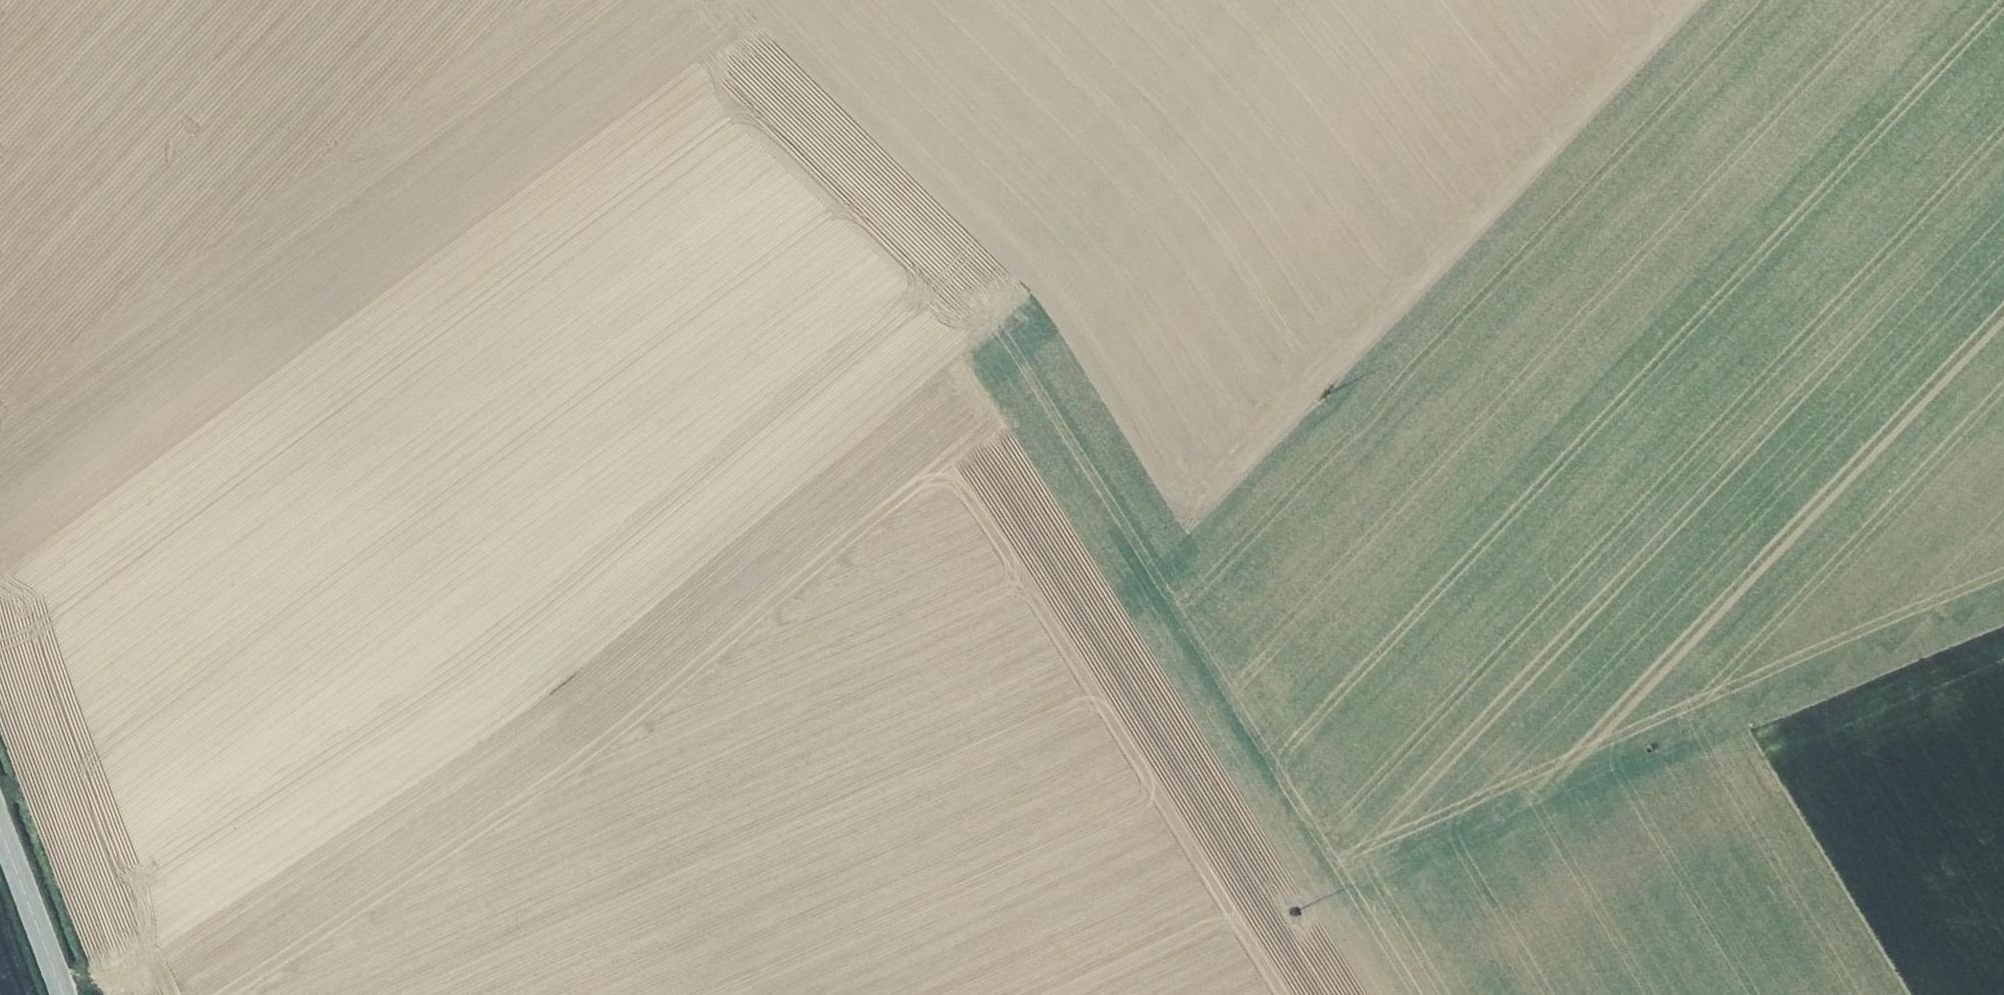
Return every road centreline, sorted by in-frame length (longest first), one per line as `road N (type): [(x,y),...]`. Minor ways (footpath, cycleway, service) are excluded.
road 1 (tertiary): [(65,994),(0,819)]

